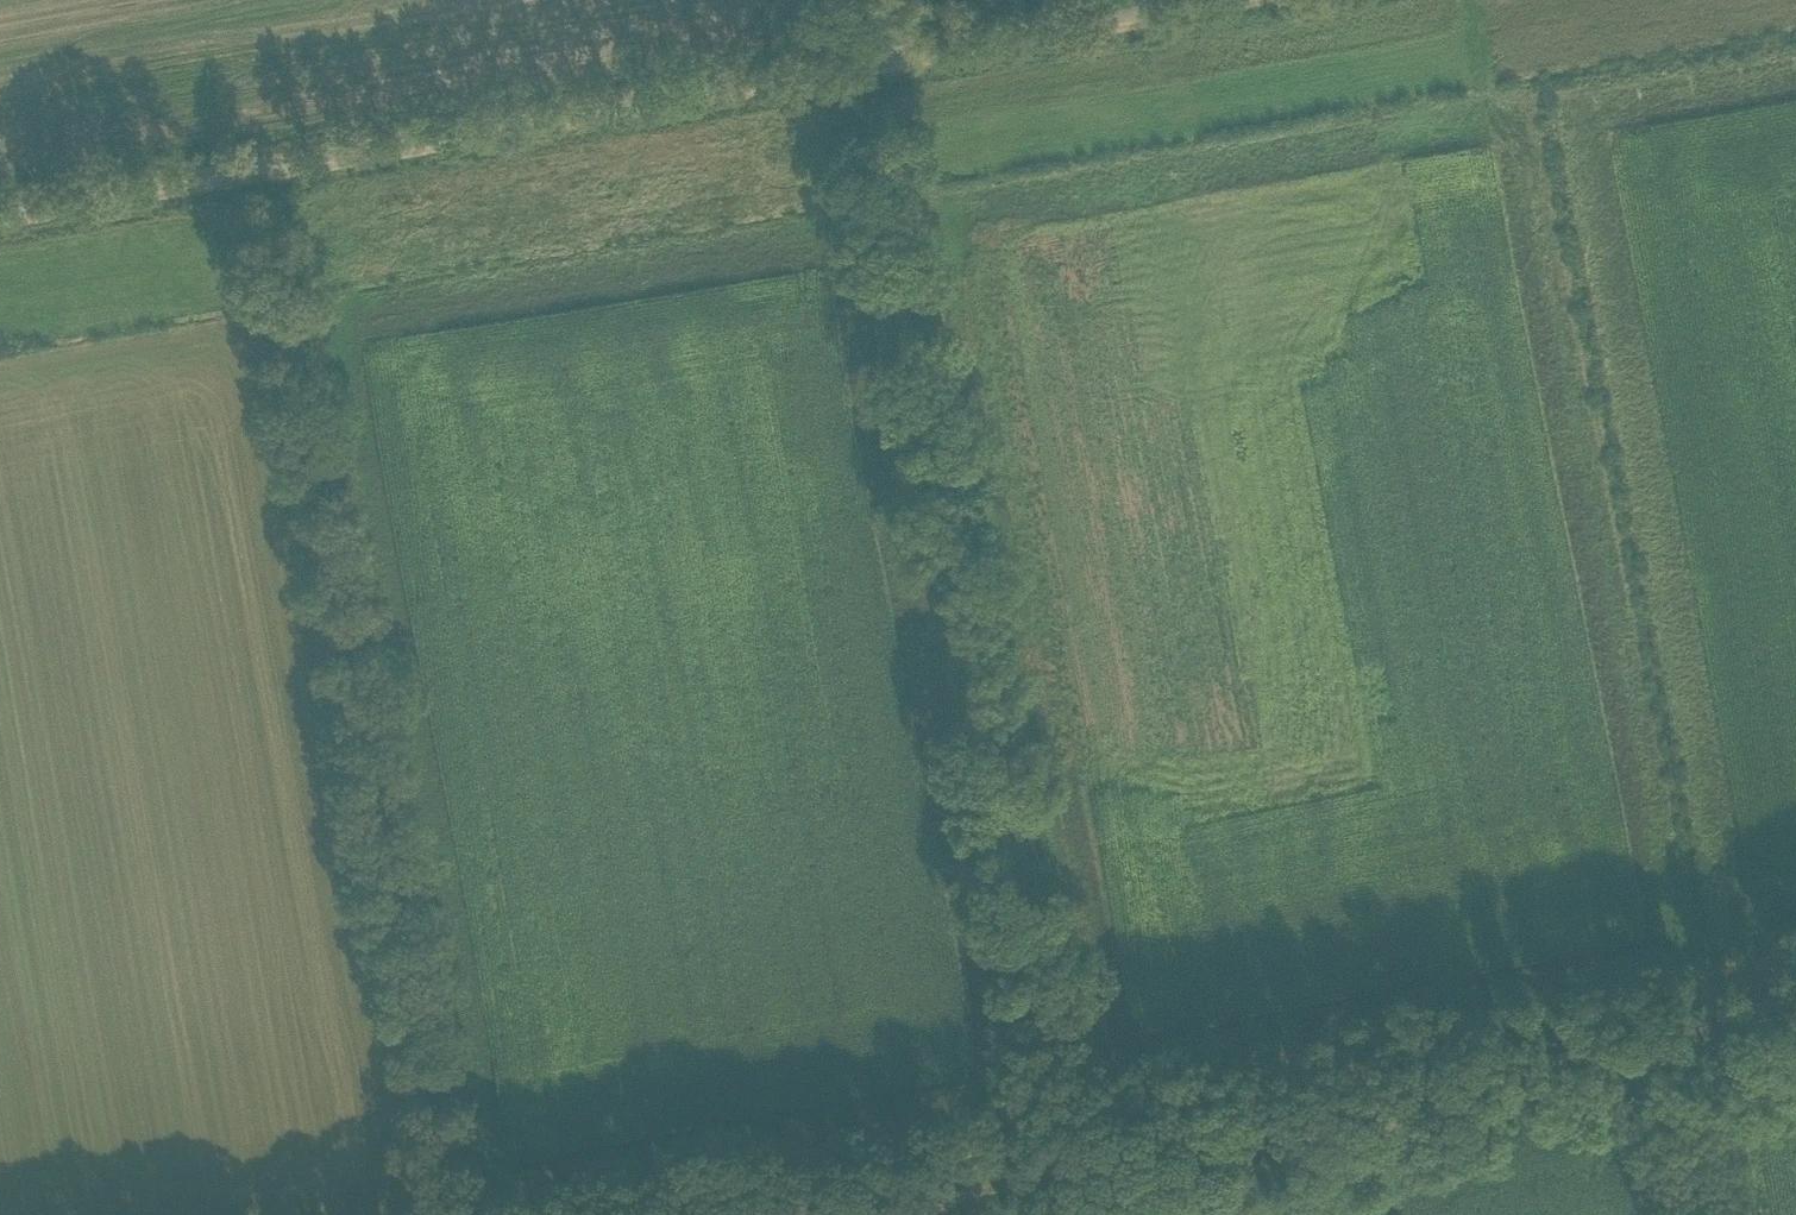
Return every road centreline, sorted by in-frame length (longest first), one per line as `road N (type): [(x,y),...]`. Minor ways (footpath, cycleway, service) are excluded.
road 1 (unclassified): [(0,211),(1196,0)]
road 2 (track): [(843,0),(1067,1146)]
road 3 (track): [(1067,1146),(1795,1003)]
road 4 (track): [(1067,1146),(713,1214)]
road 5 (track): [(1664,1029),(1699,1214)]

